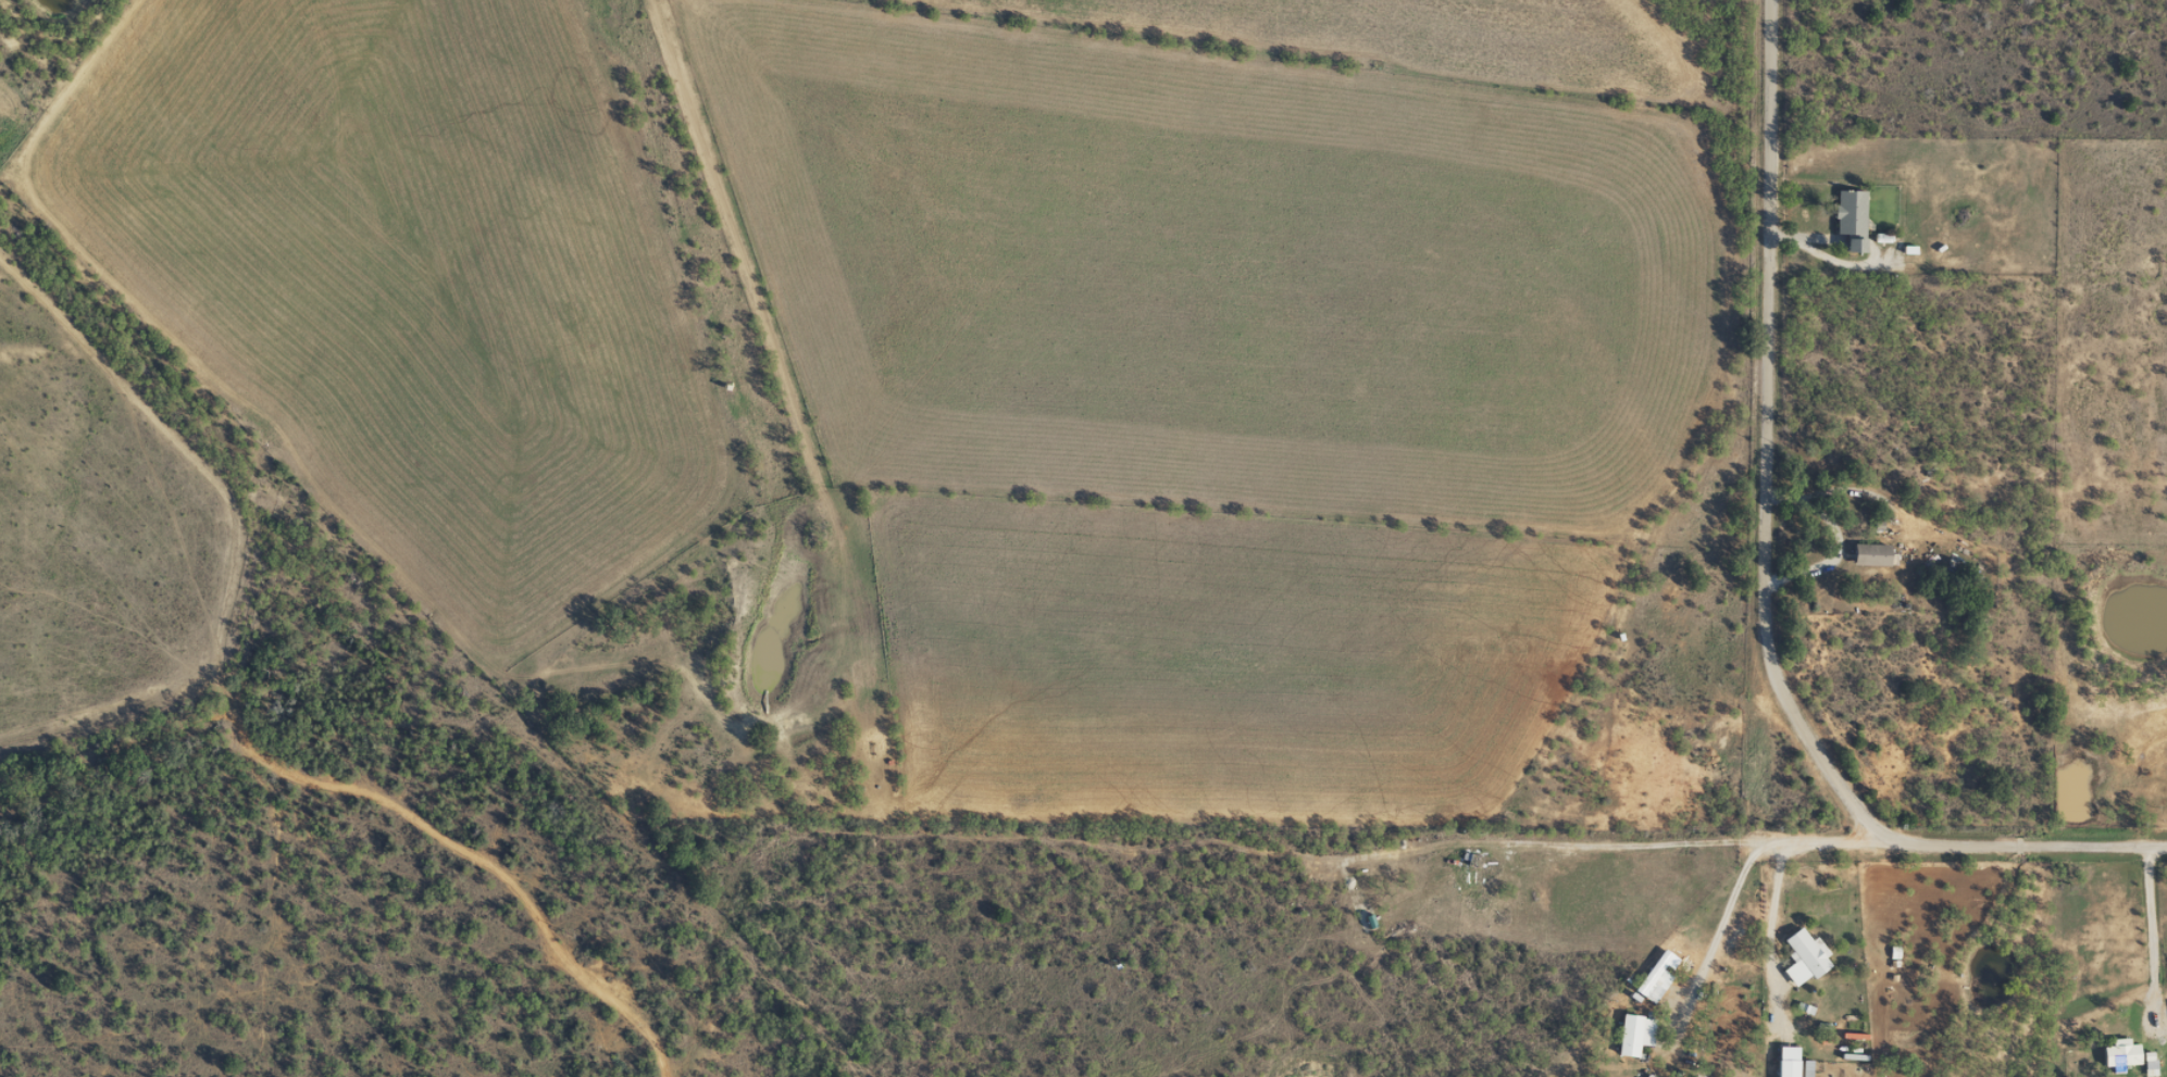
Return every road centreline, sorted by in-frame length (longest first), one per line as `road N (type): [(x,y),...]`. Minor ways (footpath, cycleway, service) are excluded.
road 1 (residential): [(2166,867),(2052,867),(1857,839),(1808,817),(1770,774),(1721,638),(1694,436),(1699,0)]
road 2 (residential): [(664,1076),(622,993),(461,825),(232,723)]

